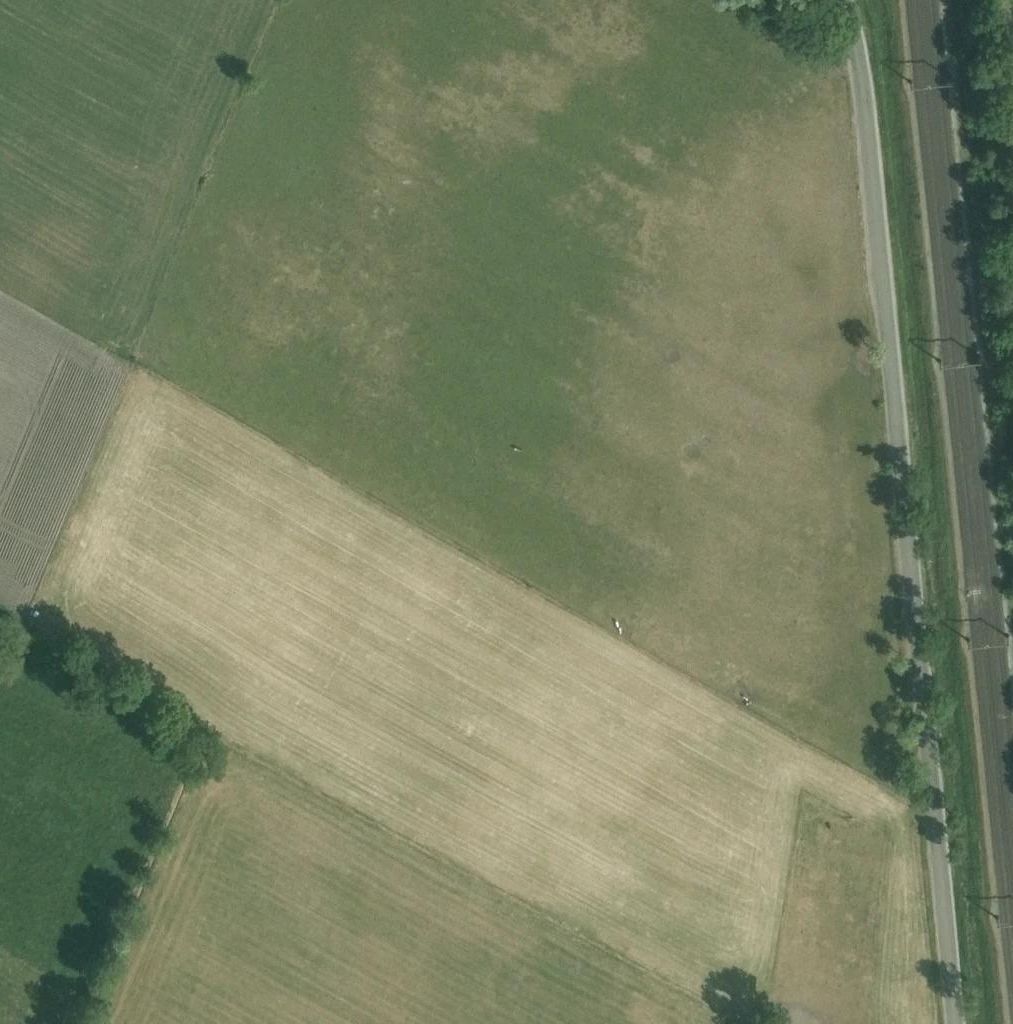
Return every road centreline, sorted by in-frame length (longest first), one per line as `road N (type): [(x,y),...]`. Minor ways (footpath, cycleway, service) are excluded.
road 1 (unclassified): [(956,1023),(859,54),(845,0)]
road 2 (track): [(1012,176),(1003,79),(1007,0)]

